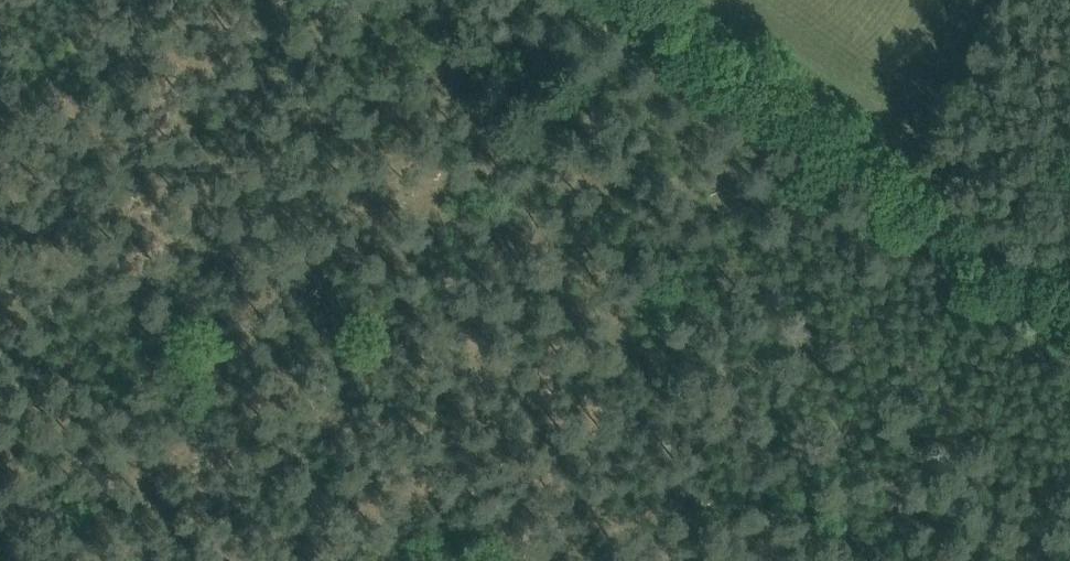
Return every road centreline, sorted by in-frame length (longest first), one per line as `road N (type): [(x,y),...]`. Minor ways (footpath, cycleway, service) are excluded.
road 1 (track): [(1069,251),(690,0)]

